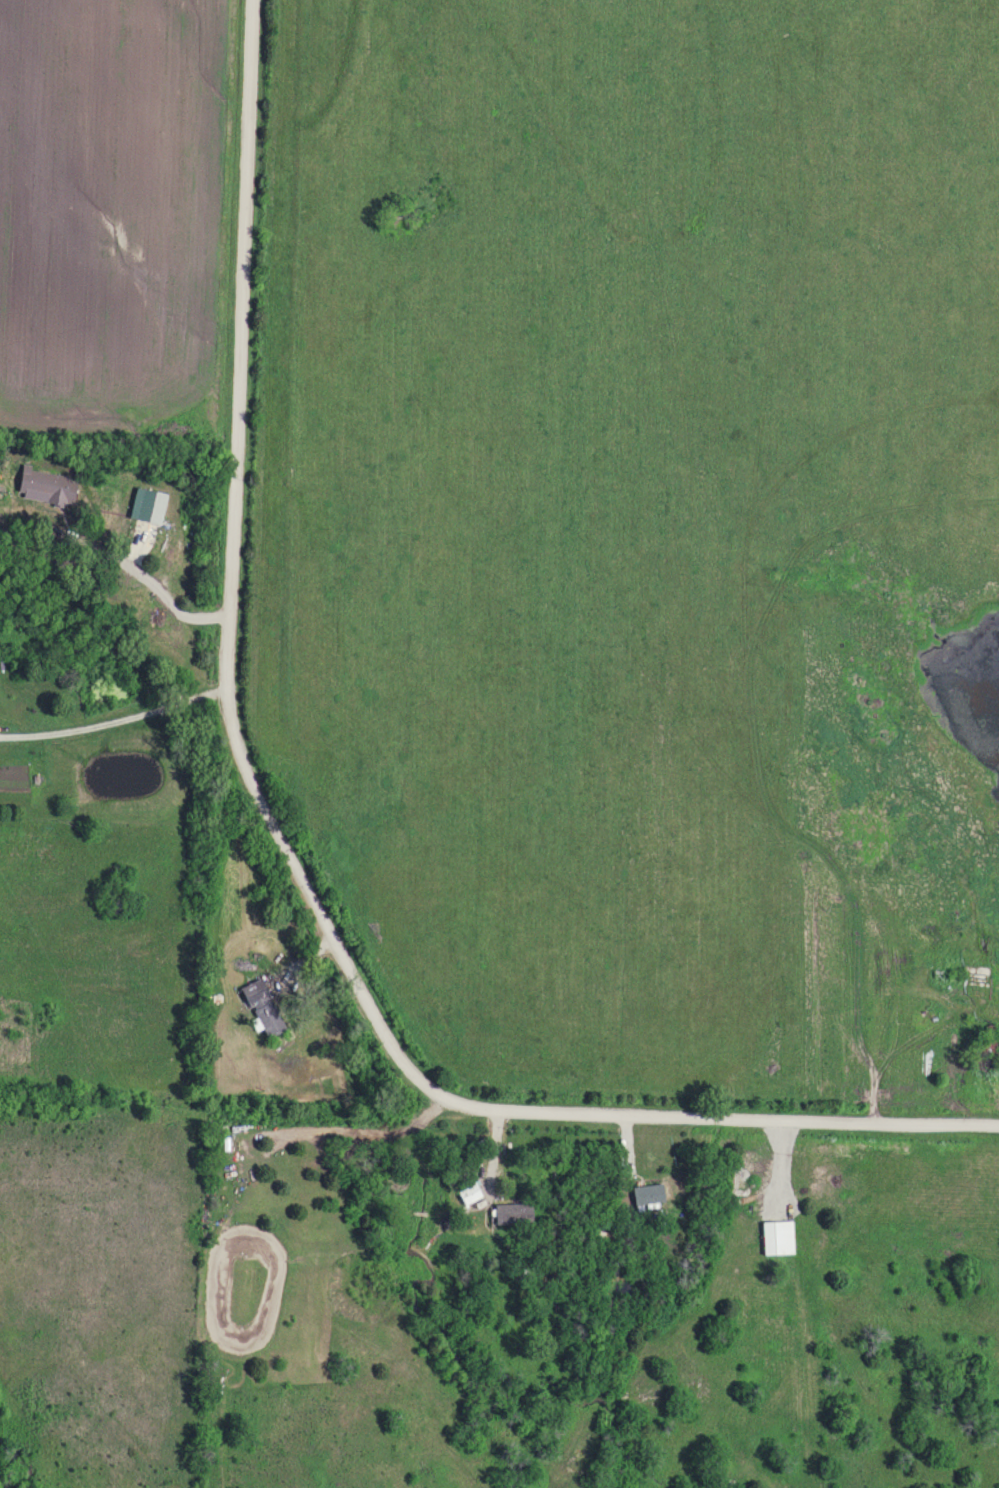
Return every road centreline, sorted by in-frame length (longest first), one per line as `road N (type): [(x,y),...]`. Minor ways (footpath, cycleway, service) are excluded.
road 1 (residential): [(998,1128),(479,1111),(424,1089),(398,1058),(239,759),(228,706),(254,0)]

